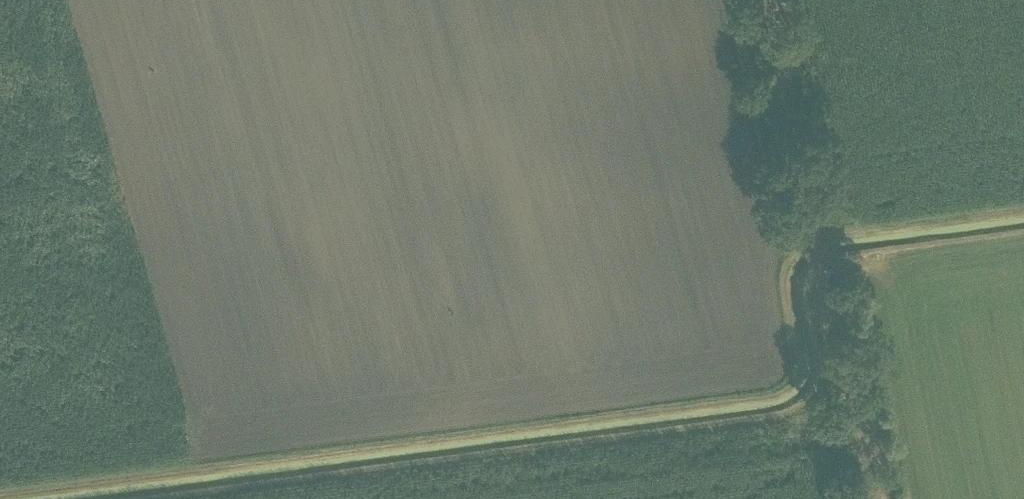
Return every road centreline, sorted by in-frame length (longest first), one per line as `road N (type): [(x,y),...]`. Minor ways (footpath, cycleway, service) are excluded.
road 1 (track): [(772,0),(883,498)]

